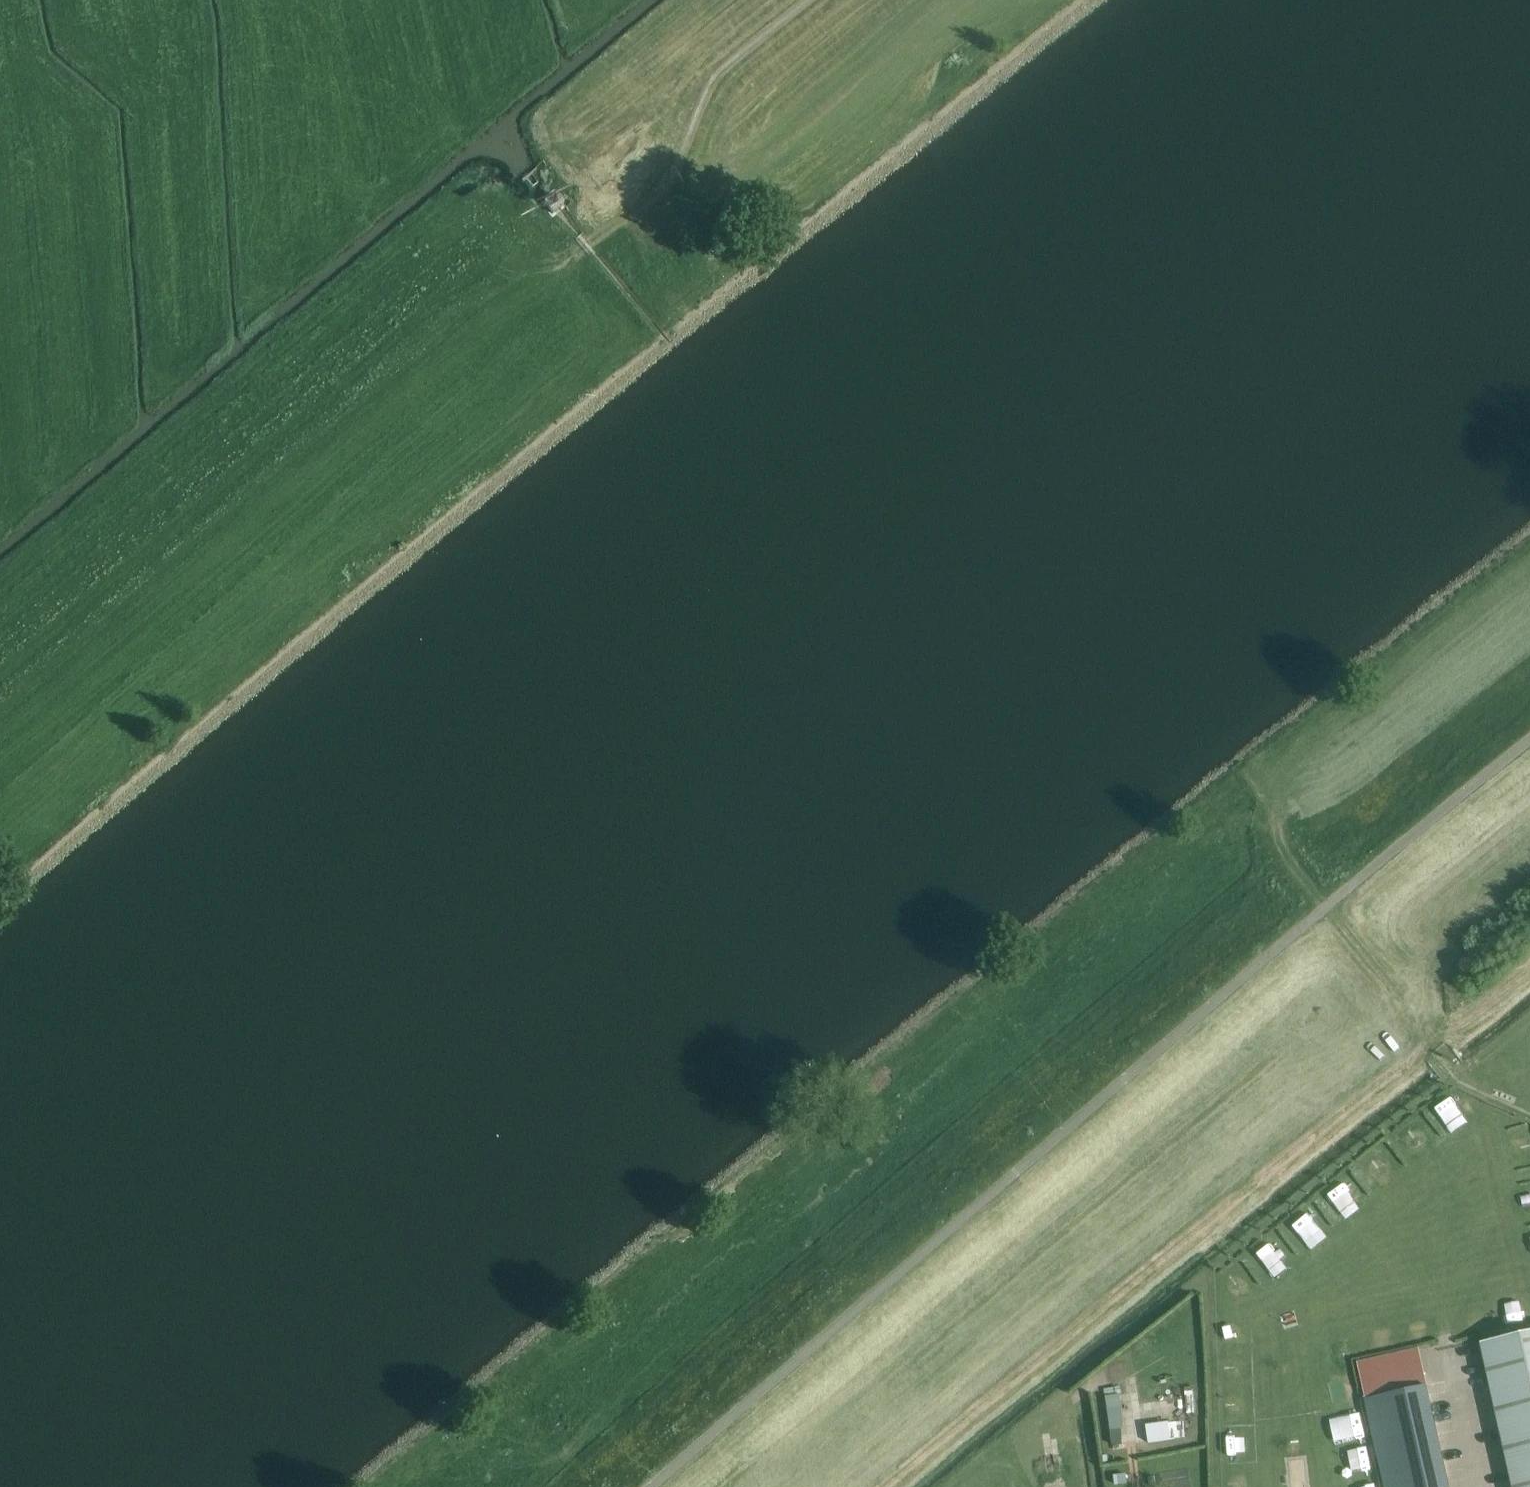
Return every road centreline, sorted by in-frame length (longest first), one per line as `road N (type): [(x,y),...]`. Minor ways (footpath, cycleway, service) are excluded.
road 1 (track): [(885,1486),(1529,966)]

